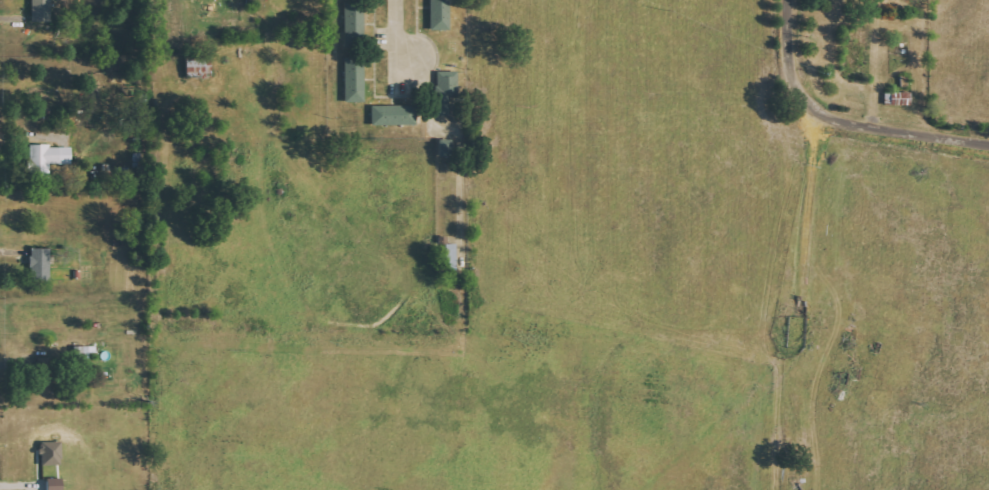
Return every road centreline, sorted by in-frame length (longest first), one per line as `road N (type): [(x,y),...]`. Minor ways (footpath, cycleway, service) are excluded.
road 1 (residential): [(988,142),(821,117),(793,84),(789,0)]
road 2 (residential): [(793,84),(799,332)]

